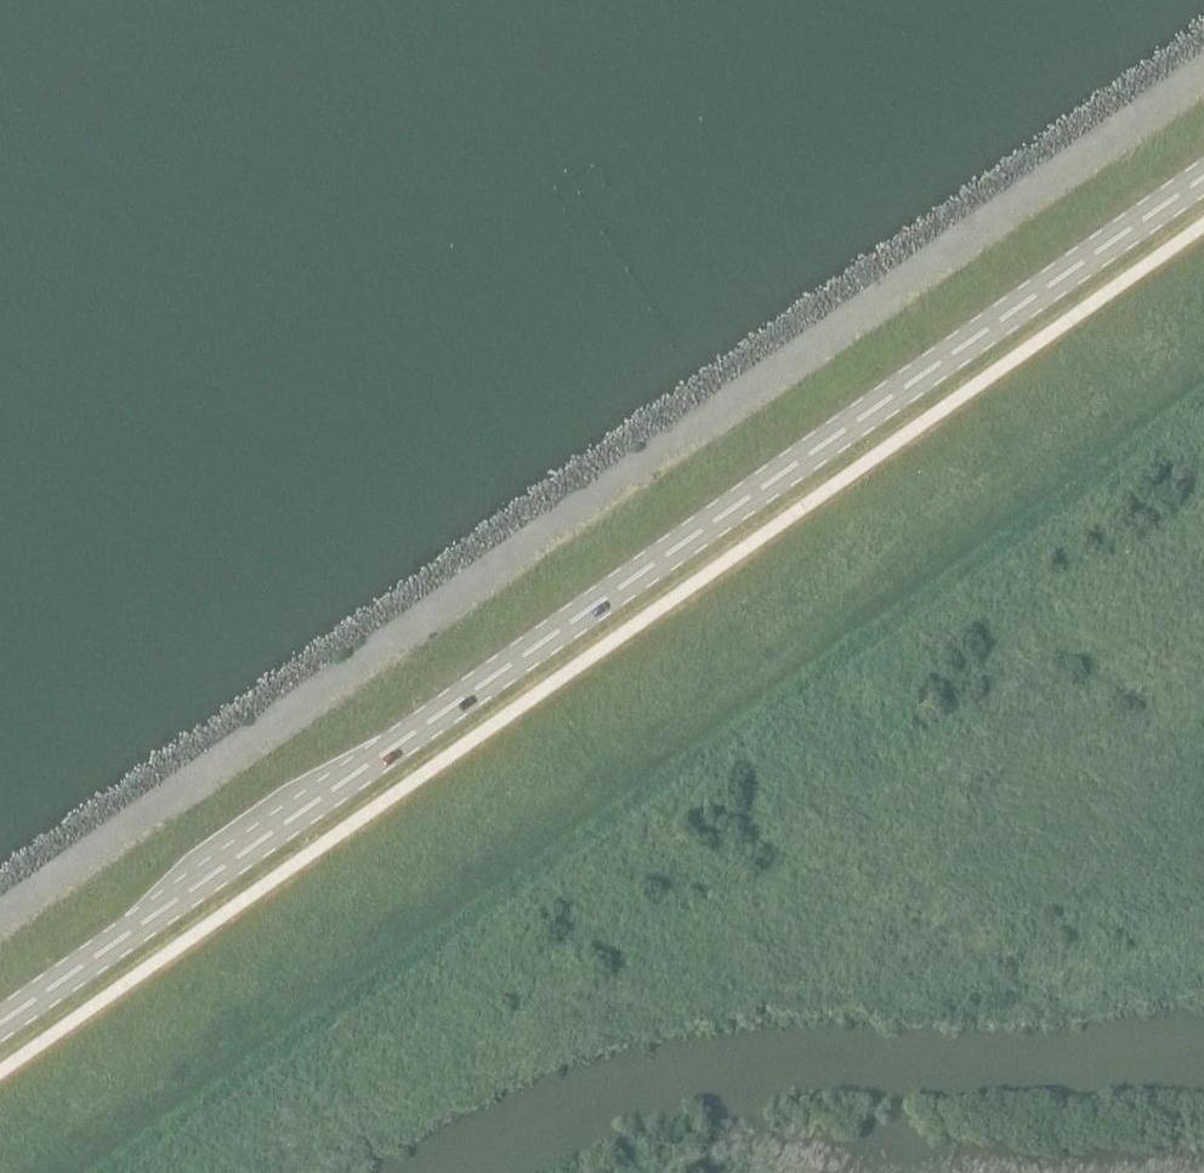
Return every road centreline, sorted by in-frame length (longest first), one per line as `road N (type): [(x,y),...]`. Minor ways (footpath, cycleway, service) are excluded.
road 1 (secondary): [(0,1017),(1203,162)]

